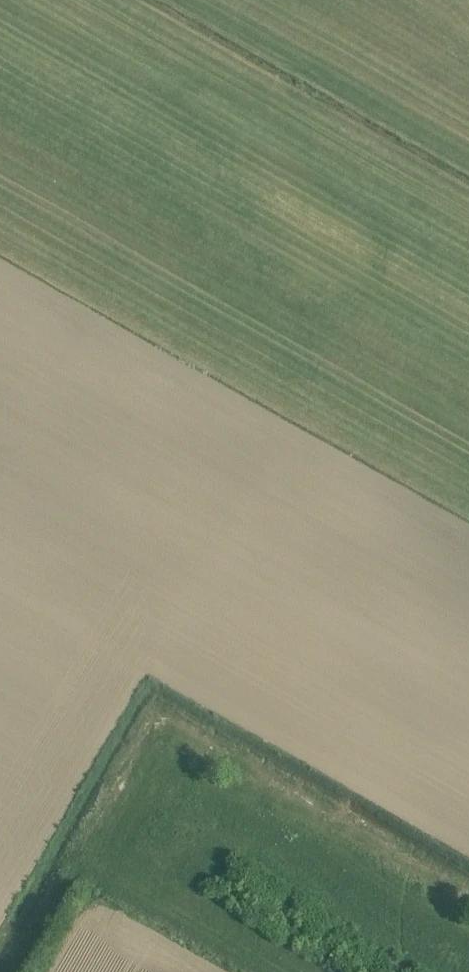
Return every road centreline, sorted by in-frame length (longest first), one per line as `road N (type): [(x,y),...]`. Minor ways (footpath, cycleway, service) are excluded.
road 1 (track): [(468,894),(160,717),(14,971)]

